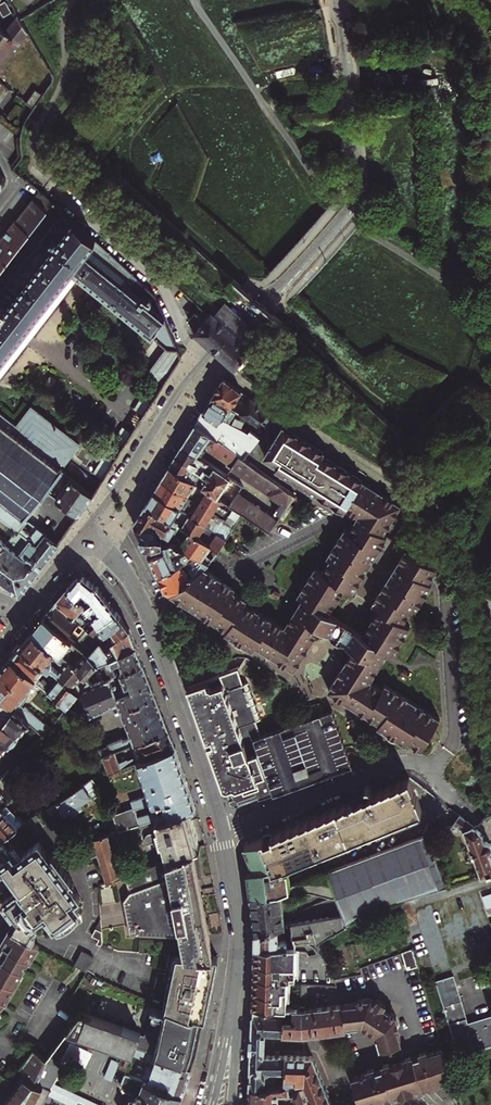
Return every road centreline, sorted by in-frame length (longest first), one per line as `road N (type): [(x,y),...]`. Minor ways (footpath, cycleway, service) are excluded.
road 1 (residential): [(221,835),(390,762),(429,766),(442,756),(451,742),(445,590),(439,578),(340,518),(237,568),(180,659),(167,666)]
road 2 (residential): [(335,0),(346,51),(355,197),(192,375),(87,534)]
road 3 (residential): [(167,666),(221,835)]
road 4 (residential): [(87,534),(136,593),(167,666)]
road 5 (residential): [(238,959),(209,1104)]
road 6 (residential): [(232,1104),(238,959)]
road 7 (residential): [(221,835),(238,959)]

